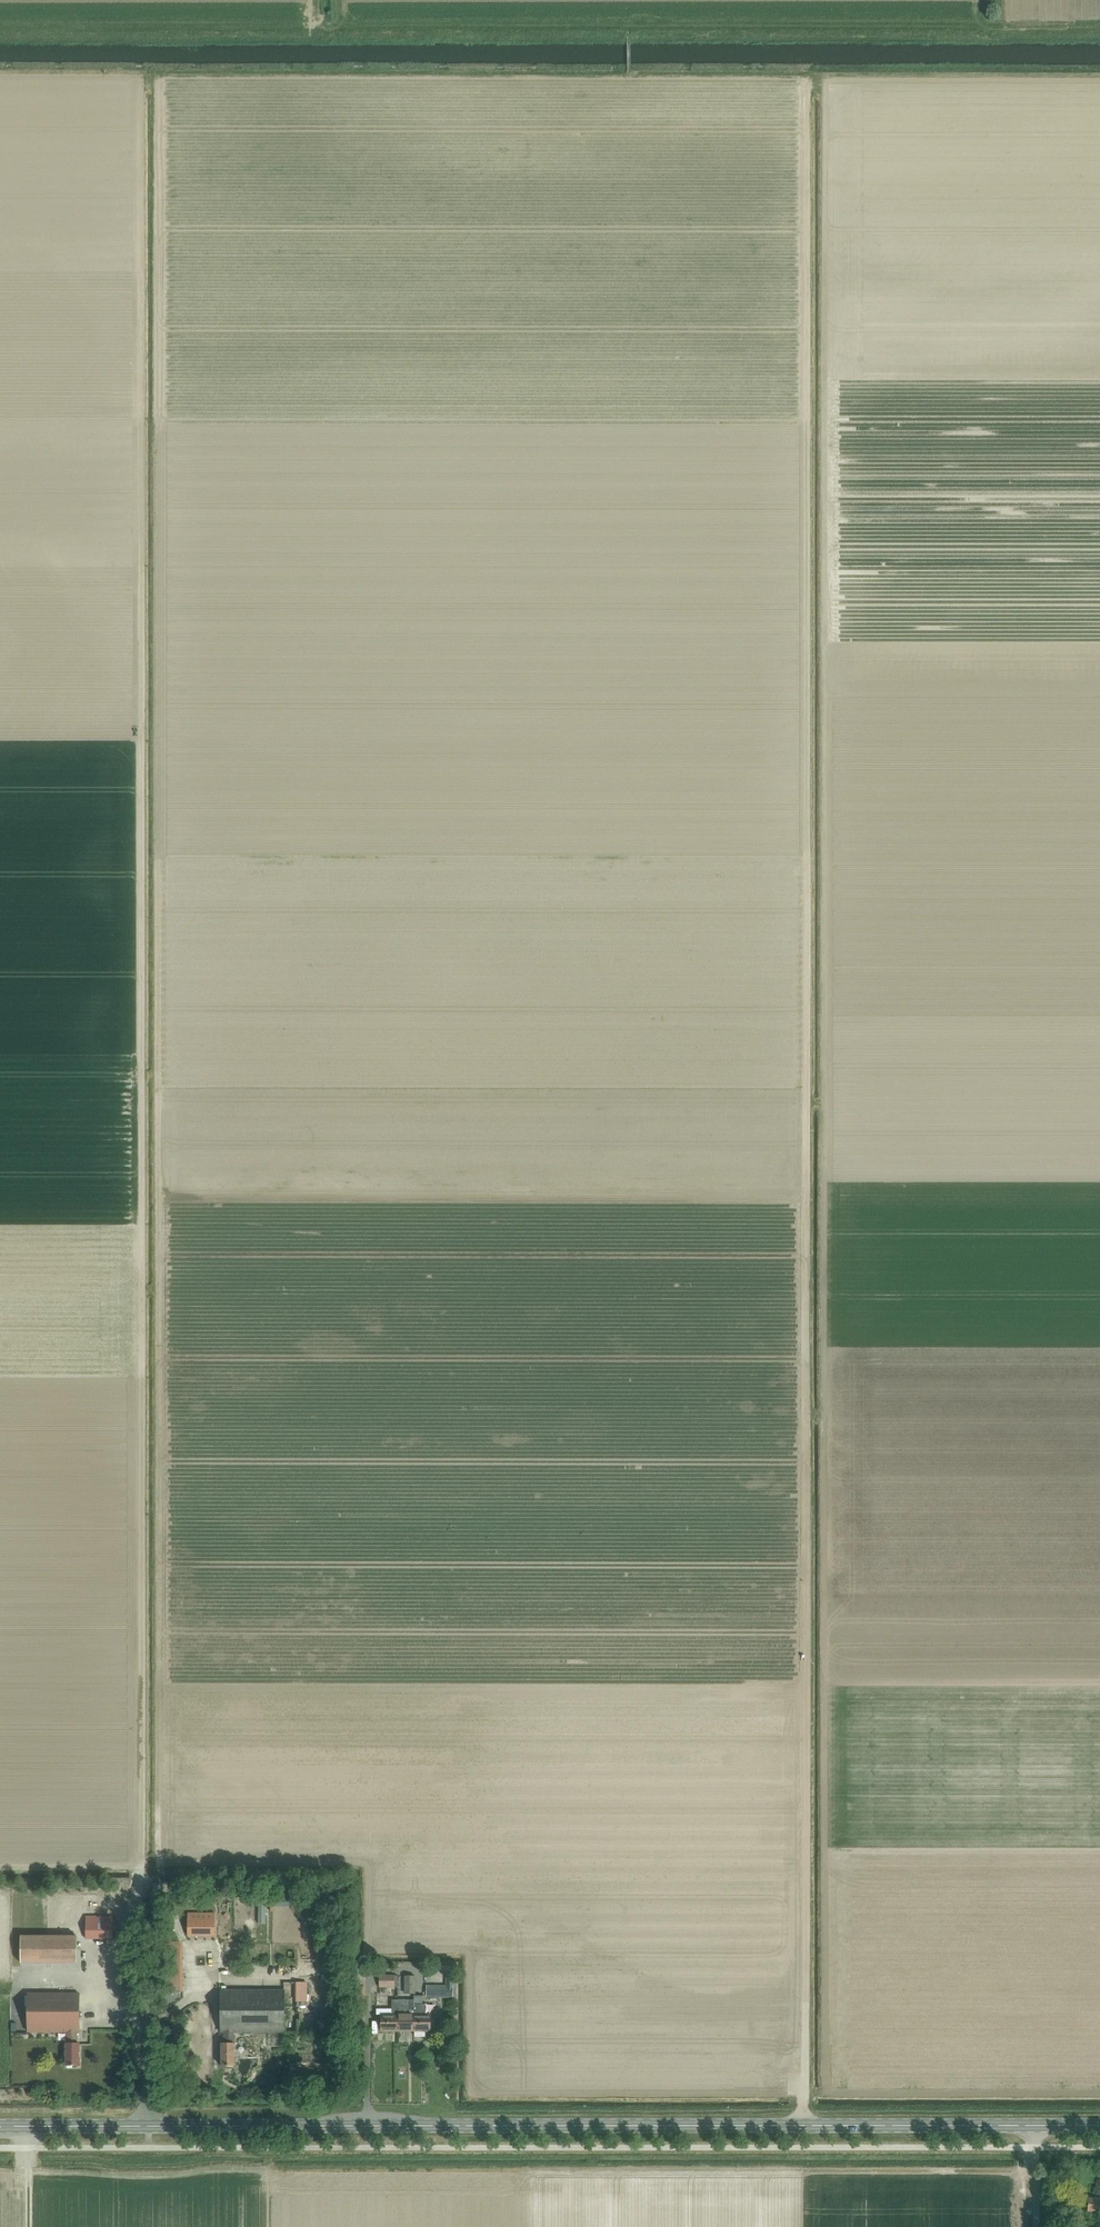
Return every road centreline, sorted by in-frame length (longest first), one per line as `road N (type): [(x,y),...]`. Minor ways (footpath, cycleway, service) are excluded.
road 1 (secondary): [(1099,2126),(0,2127)]

